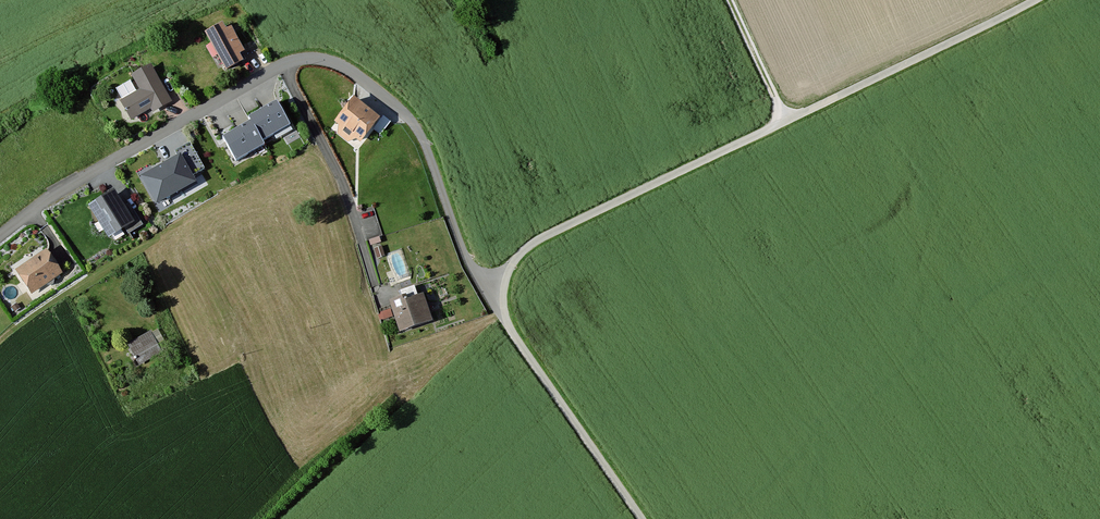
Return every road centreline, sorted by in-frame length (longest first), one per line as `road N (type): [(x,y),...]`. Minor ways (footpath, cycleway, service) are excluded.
road 1 (residential): [(640,518),(485,290),(408,112),(336,61),(283,64),(0,234)]
road 2 (track): [(485,290),(535,241),(1036,0)]
road 3 (track): [(731,0),(785,121)]

